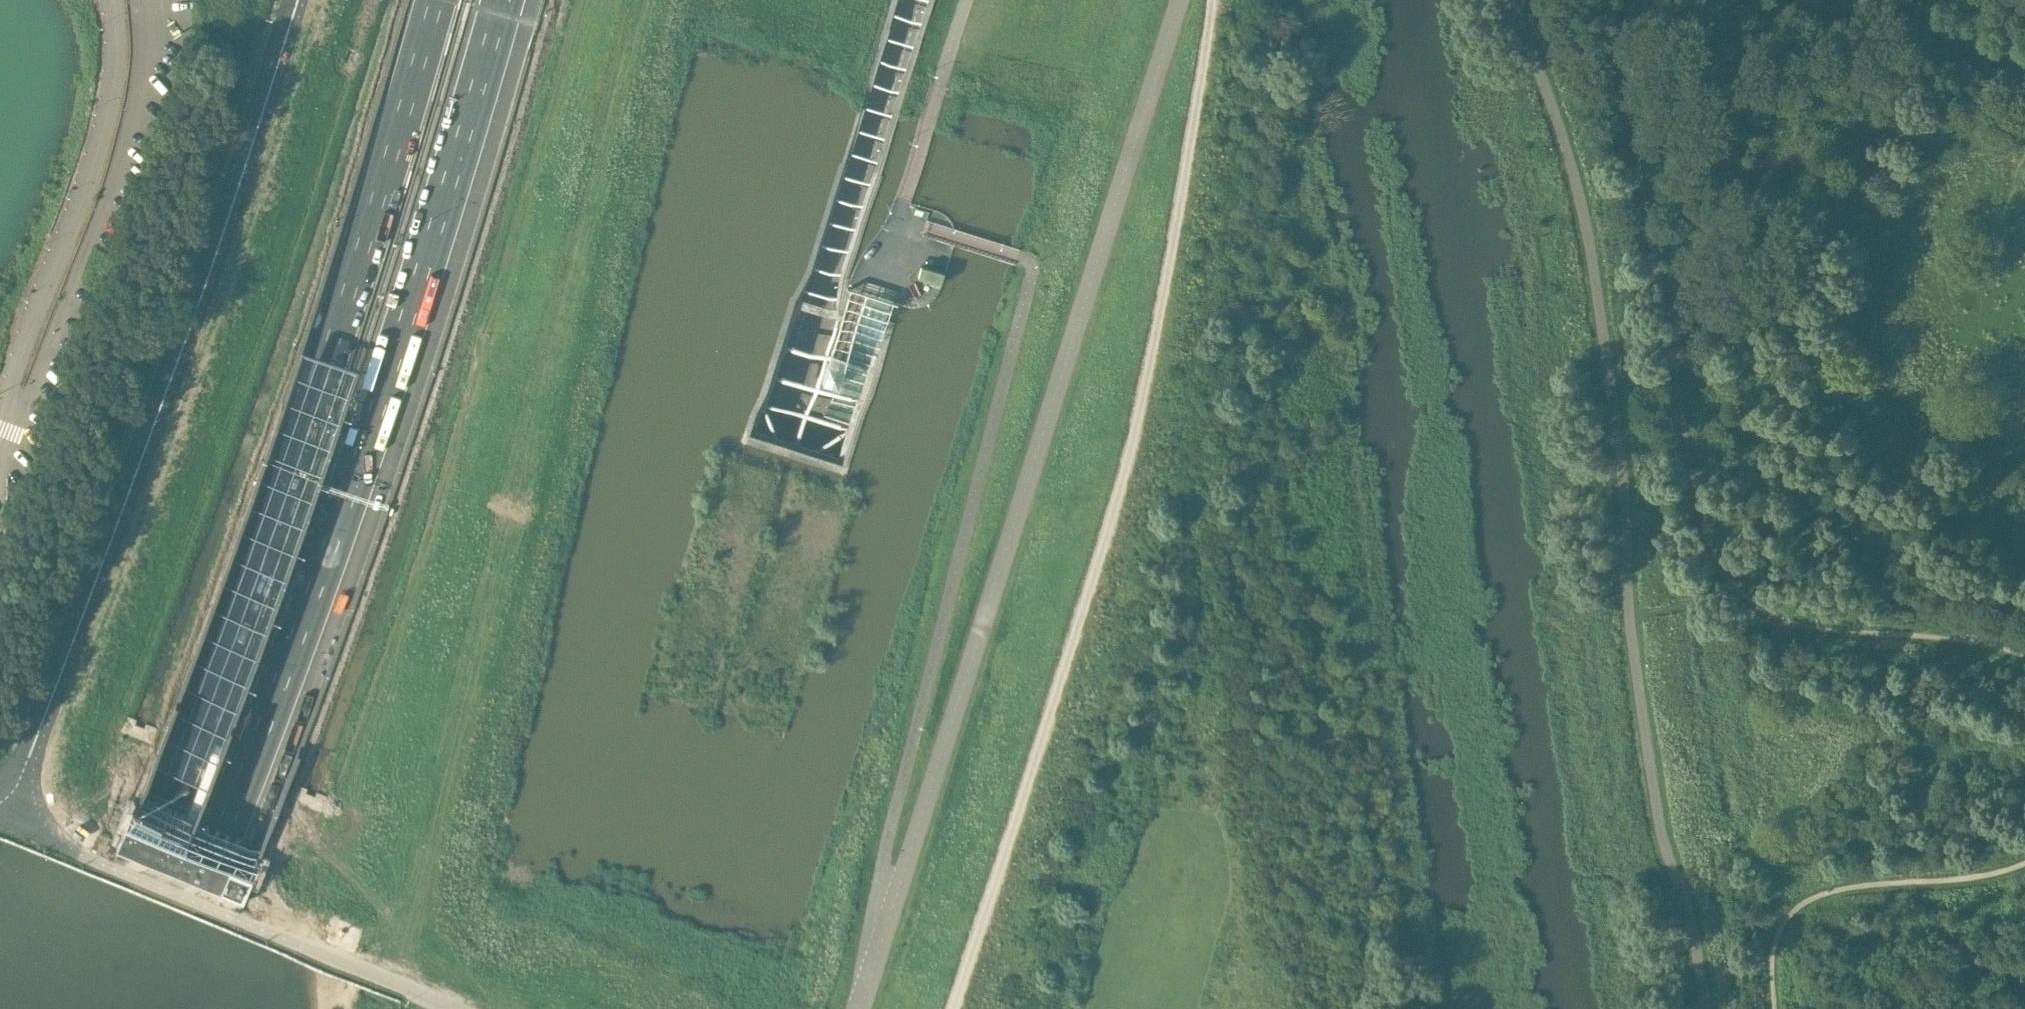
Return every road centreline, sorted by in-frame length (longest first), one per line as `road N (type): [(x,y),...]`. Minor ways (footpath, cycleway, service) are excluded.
road 1 (unclassified): [(452,1008),(73,849),(44,821),(31,789),(39,711),(291,0)]
road 2 (motorway): [(434,0),(329,359),(247,597),(84,1008)]
road 3 (motorway): [(162,1008),(373,446),(508,0)]
road 4 (unclassified): [(571,1008),(771,444),(913,0)]
road 5 (track): [(947,1008),(1125,499),(1211,0)]
road 6 (unclassified): [(879,951),(1178,0)]

